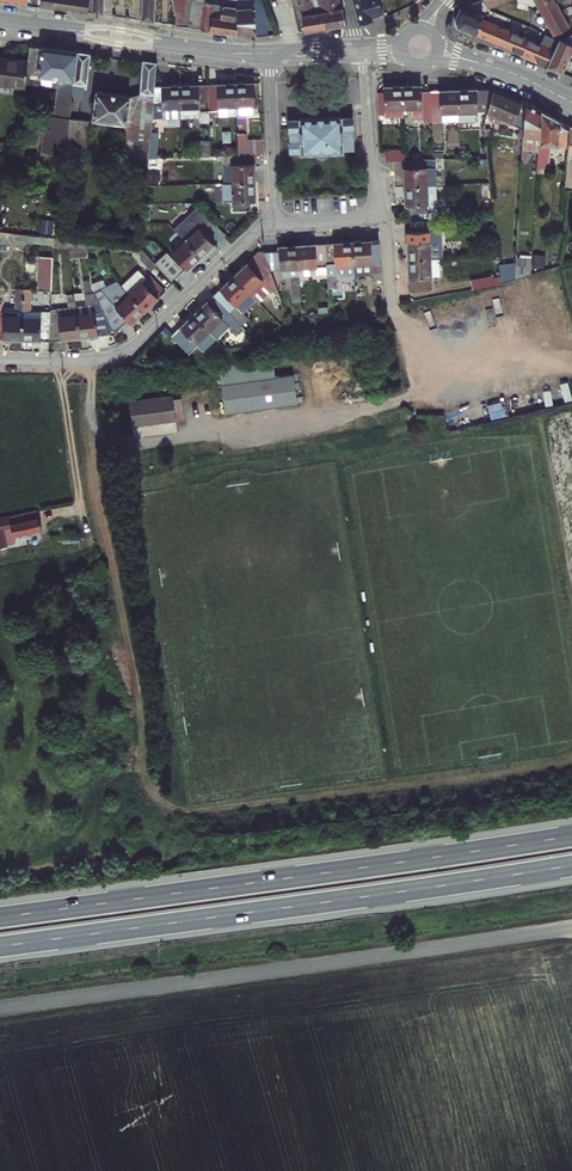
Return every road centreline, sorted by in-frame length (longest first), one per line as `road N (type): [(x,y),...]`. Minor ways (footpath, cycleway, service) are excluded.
road 1 (trunk): [(571,837),(0,917)]
road 2 (trunk): [(0,946),(571,866)]
road 3 (residential): [(276,224),(249,236),(123,352),(0,360)]
road 4 (tertiary): [(0,20),(270,56)]
road 5 (residential): [(276,224),(375,219),(362,51)]
road 6 (track): [(393,308),(405,329),(435,346),(524,351),(571,369)]
road 7 (residential): [(270,56),(276,224)]
road 8 (tertiary): [(419,51),(501,69),(571,104)]

